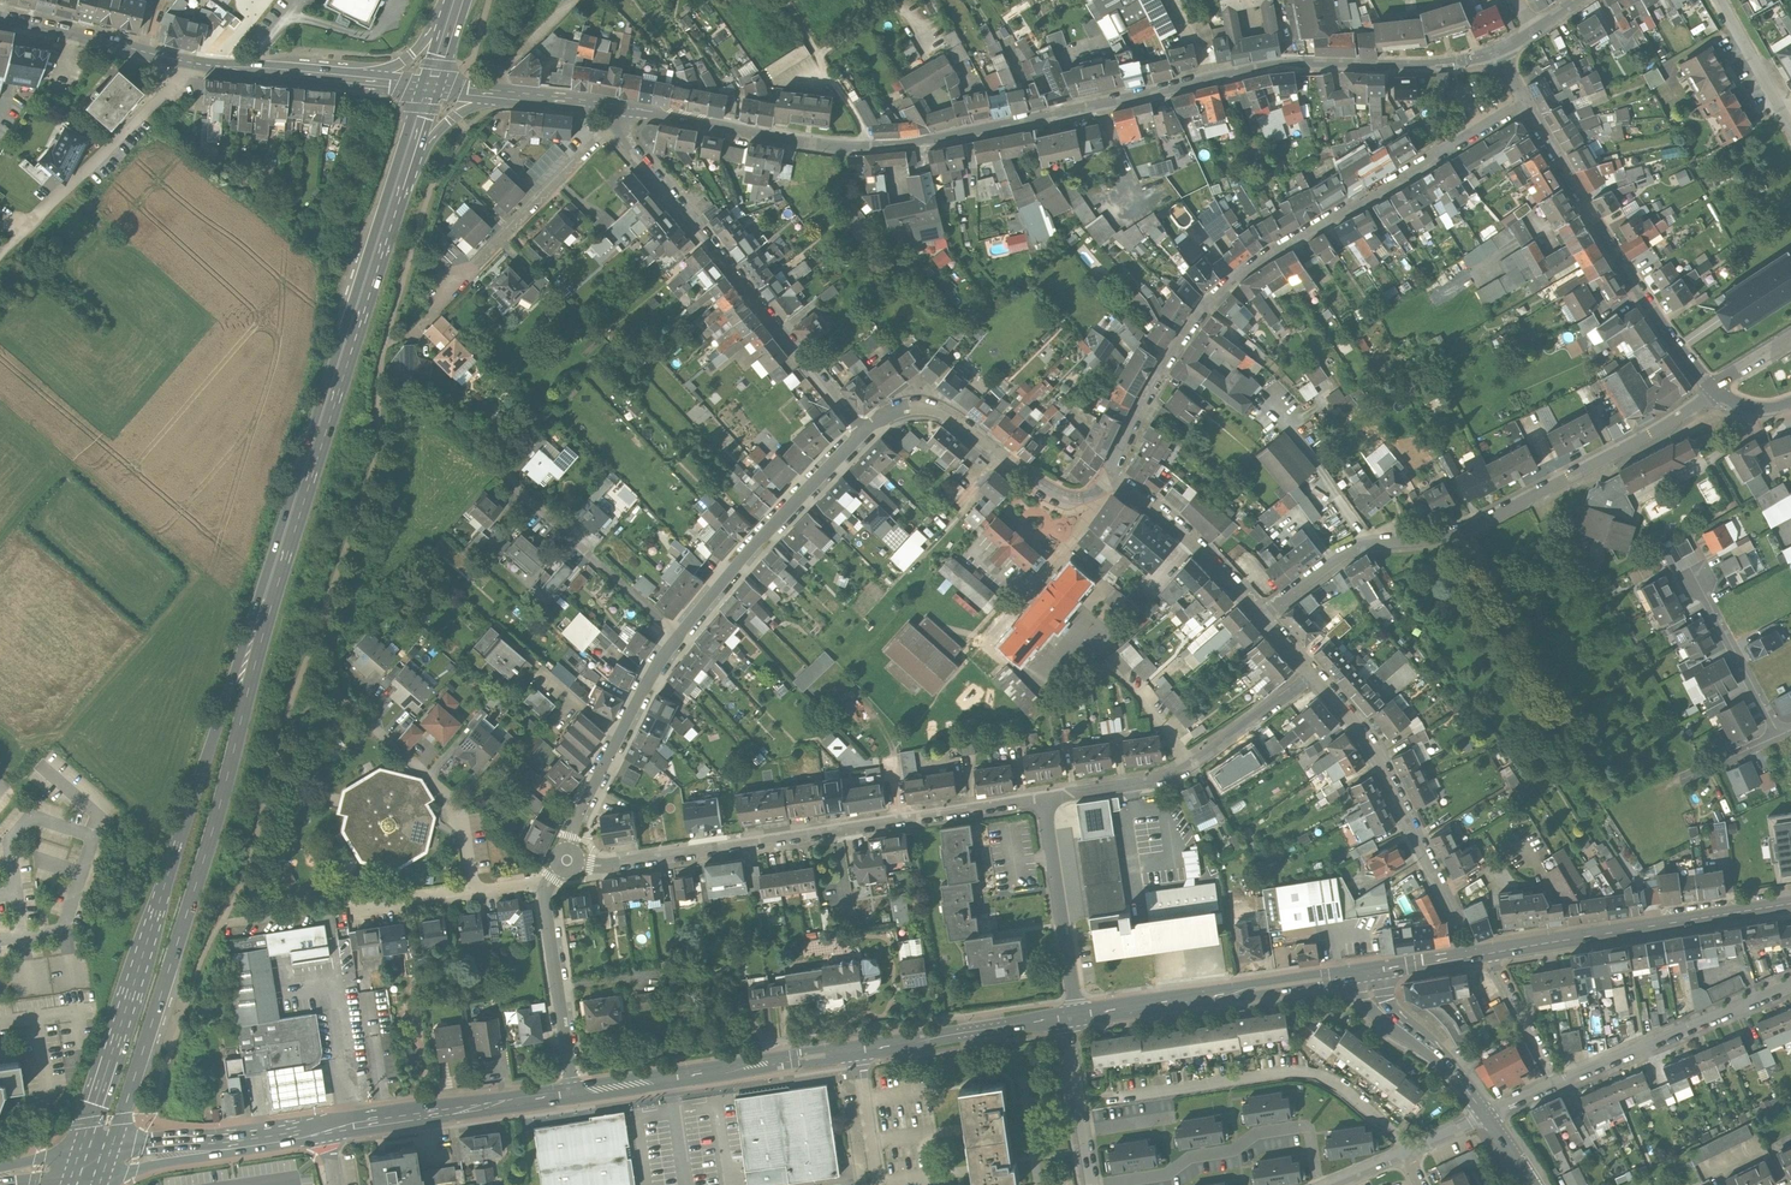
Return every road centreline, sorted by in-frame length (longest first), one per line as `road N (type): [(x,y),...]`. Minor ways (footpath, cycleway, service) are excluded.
road 1 (tertiary): [(621,110),(876,147),(1278,64),(1444,62),(1498,49)]
road 2 (primary): [(271,596),(233,683),(75,1165)]
road 3 (primary): [(108,1161),(252,688),(271,596)]
road 4 (residential): [(1111,475),(1168,365),(1231,284),(1277,248),(1523,101)]
road 5 (track): [(3,791),(28,750),(202,589),(203,578),(0,402)]
road 6 (residential): [(1266,616),(1344,558),(1428,545),(1493,521),(1715,395)]
road 7 (residential): [(566,861),(590,866),(1041,798)]
road 8 (primary): [(271,596),(407,172)]
road 9 (residential): [(620,120),(628,142),(865,433)]
road 10 (residential): [(1523,101),(1715,395)]
road 11 (residential): [(1041,798),(1188,774),(1319,678)]
road 12 (secondary): [(1490,954),(1790,904)]
road 13 (secondary): [(1074,1016),(1369,972)]
road 14 (residential): [(865,433),(907,407),(934,405),(1061,493),(1101,496),(1111,475)]
road 15 (residential): [(1319,678),(1376,752),(1467,928)]
road 16 (secondary): [(574,1093),(857,1050)]
road 17 (residential): [(1319,1184),(1308,1127),(1257,1134),(1166,1175),(1102,1184)]
road 18 (residential): [(682,632),(865,433)]
road 19 (residential): [(201,64),(10,252)]
road 20 (residential): [(566,861),(570,837),(655,668),(682,632)]
road 21 (residential): [(1558,1081),(1790,981)]
road 22 (residential): [(473,890),(461,813),(450,795),(337,693)]
road 23 (secondary): [(326,1127),(574,1093)]
road 24 (secondary): [(108,1161),(326,1127)]
road 25 (residential): [(682,632),(515,488)]
road 26 (residential): [(1041,798),(1074,1016)]
road 27 (secondary): [(857,1050),(1070,1017)]
road 28 (residential): [(1111,475),(1185,530),(1266,616)]
road 29 (residential): [(574,1093),(548,886)]
road 30 (residential): [(0,17),(201,64)]
road 31 (residential): [(620,120),(481,268)]
road 32 (tertiary): [(1485,1114),(1453,1072),(1395,1022),(1369,972)]
road 33 (residential): [(1697,579),(1778,736)]
road 34 (track): [(787,0),(876,147)]
road 35 (residential): [(1093,1184),(1070,1017)]
road 36 (residential): [(201,64),(368,79)]
road 37 (residential): [(1490,954),(1558,1081)]
road 38 (residential): [(857,1050),(877,1184)]
road 39 (residential): [(1720,0),(1784,115)]
road 40 (tertiary): [(407,172),(444,127),(508,96)]
road 41 (secondary): [(1369,972),(1490,954)]
road 42 (residential): [(354,909),(473,890)]

